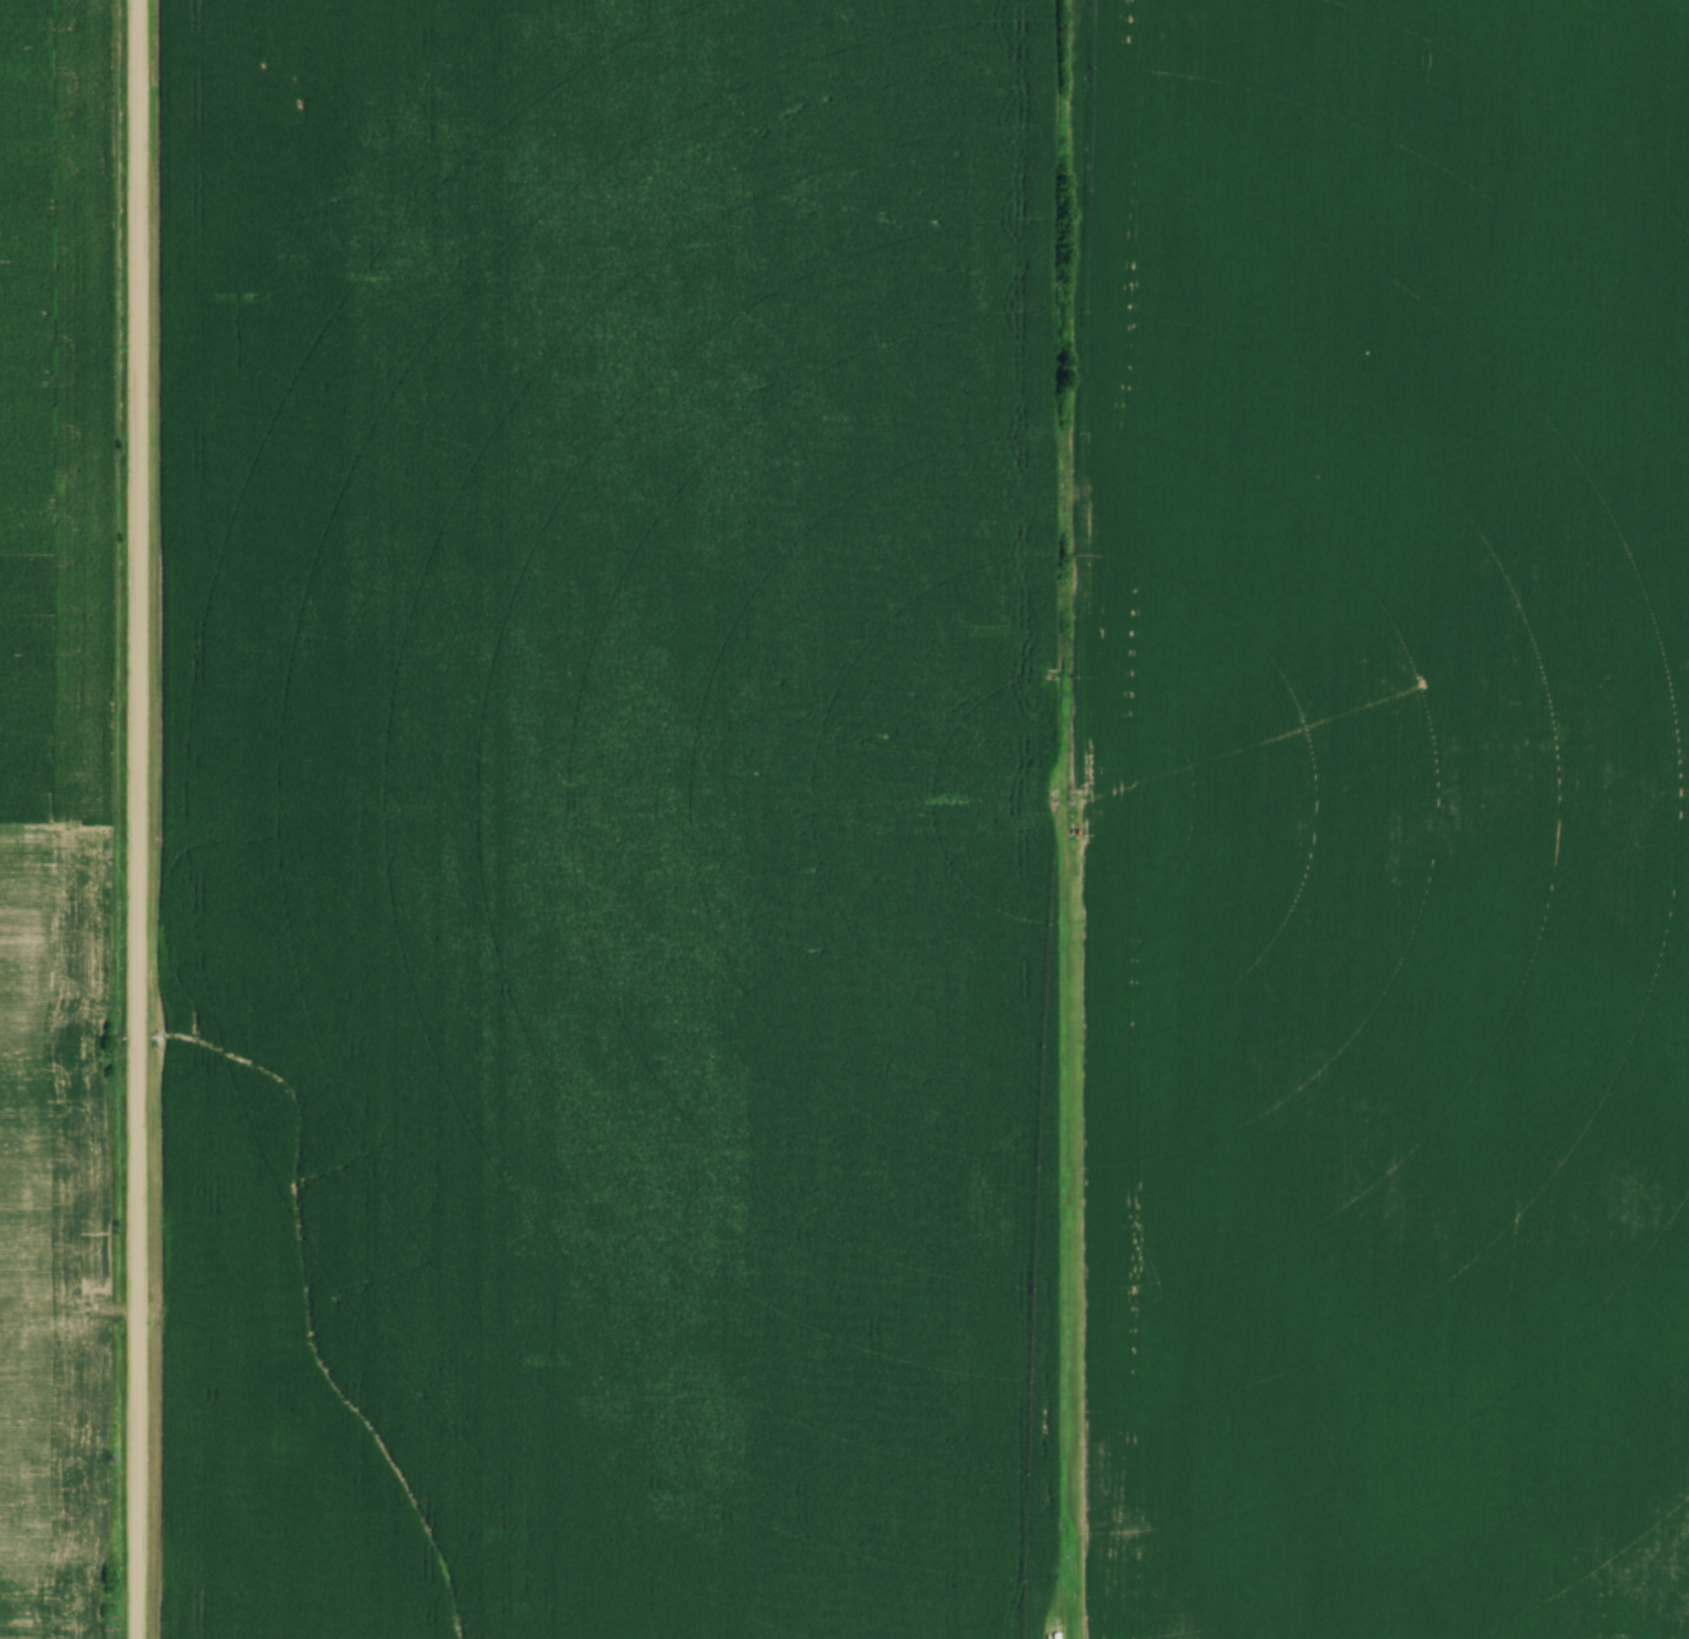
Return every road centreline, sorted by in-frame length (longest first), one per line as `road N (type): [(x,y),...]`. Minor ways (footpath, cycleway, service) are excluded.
road 1 (residential): [(138,1638),(140,0)]

